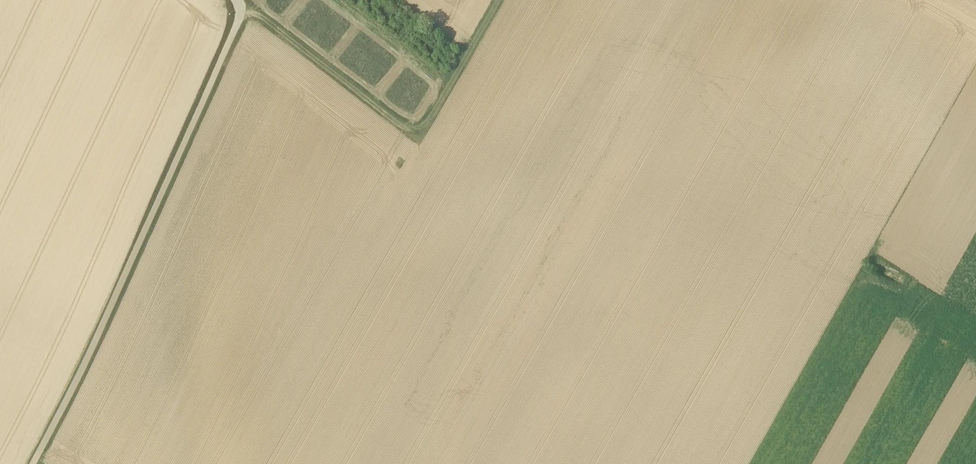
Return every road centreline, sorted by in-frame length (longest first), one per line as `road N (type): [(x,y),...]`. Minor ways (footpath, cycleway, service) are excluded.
road 1 (unclassified): [(34,463),(239,24),(240,5),(232,0)]
road 2 (track): [(500,0),(424,130),(407,133),(259,18),(239,16)]

